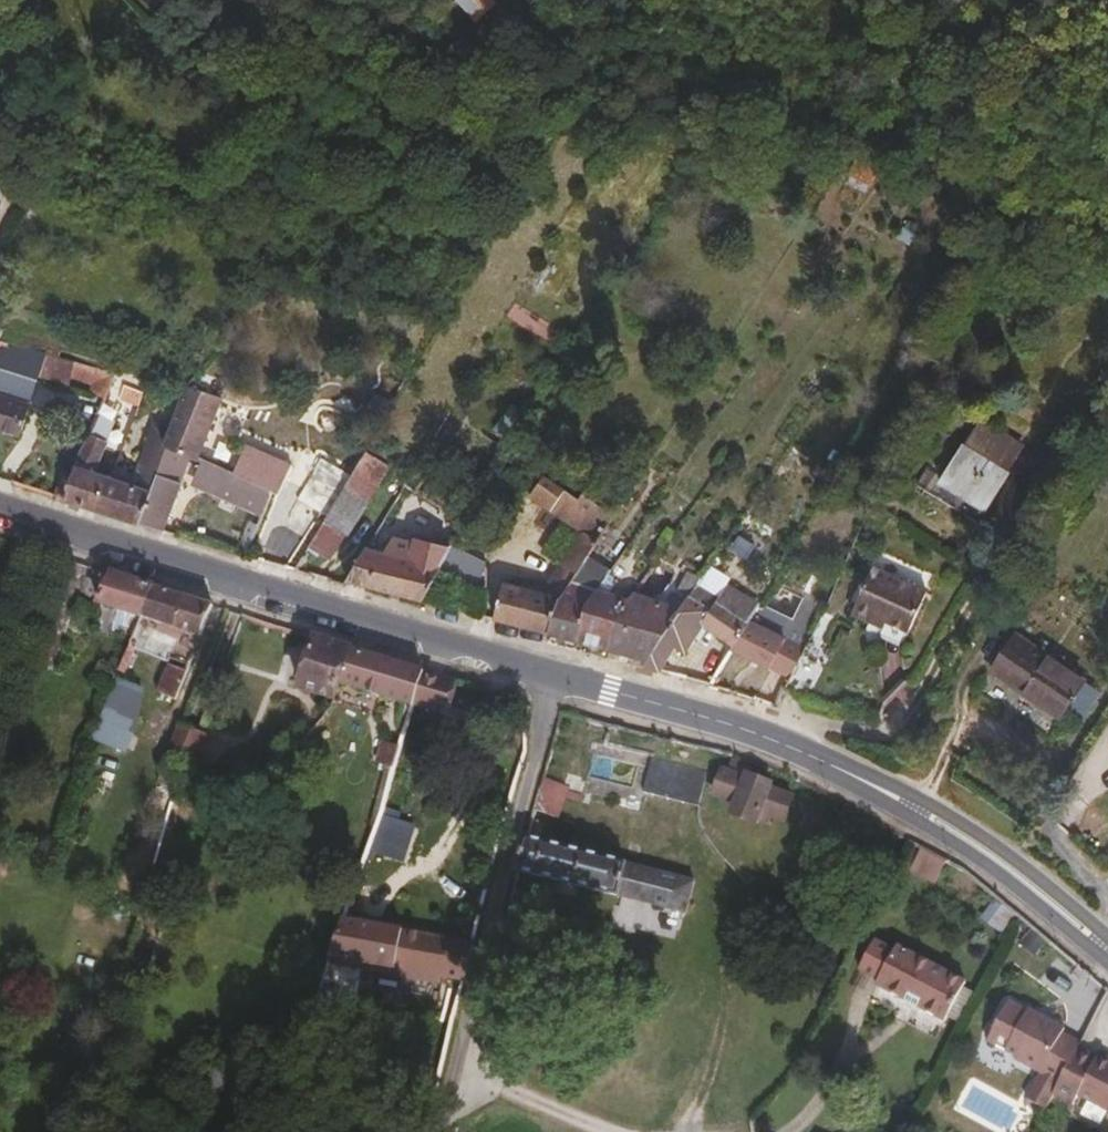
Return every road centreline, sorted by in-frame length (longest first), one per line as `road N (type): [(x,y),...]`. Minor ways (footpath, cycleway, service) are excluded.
road 1 (secondary): [(0,506),(562,682),(751,730),(973,841),(1107,948)]
road 2 (track): [(562,682),(432,1131)]

